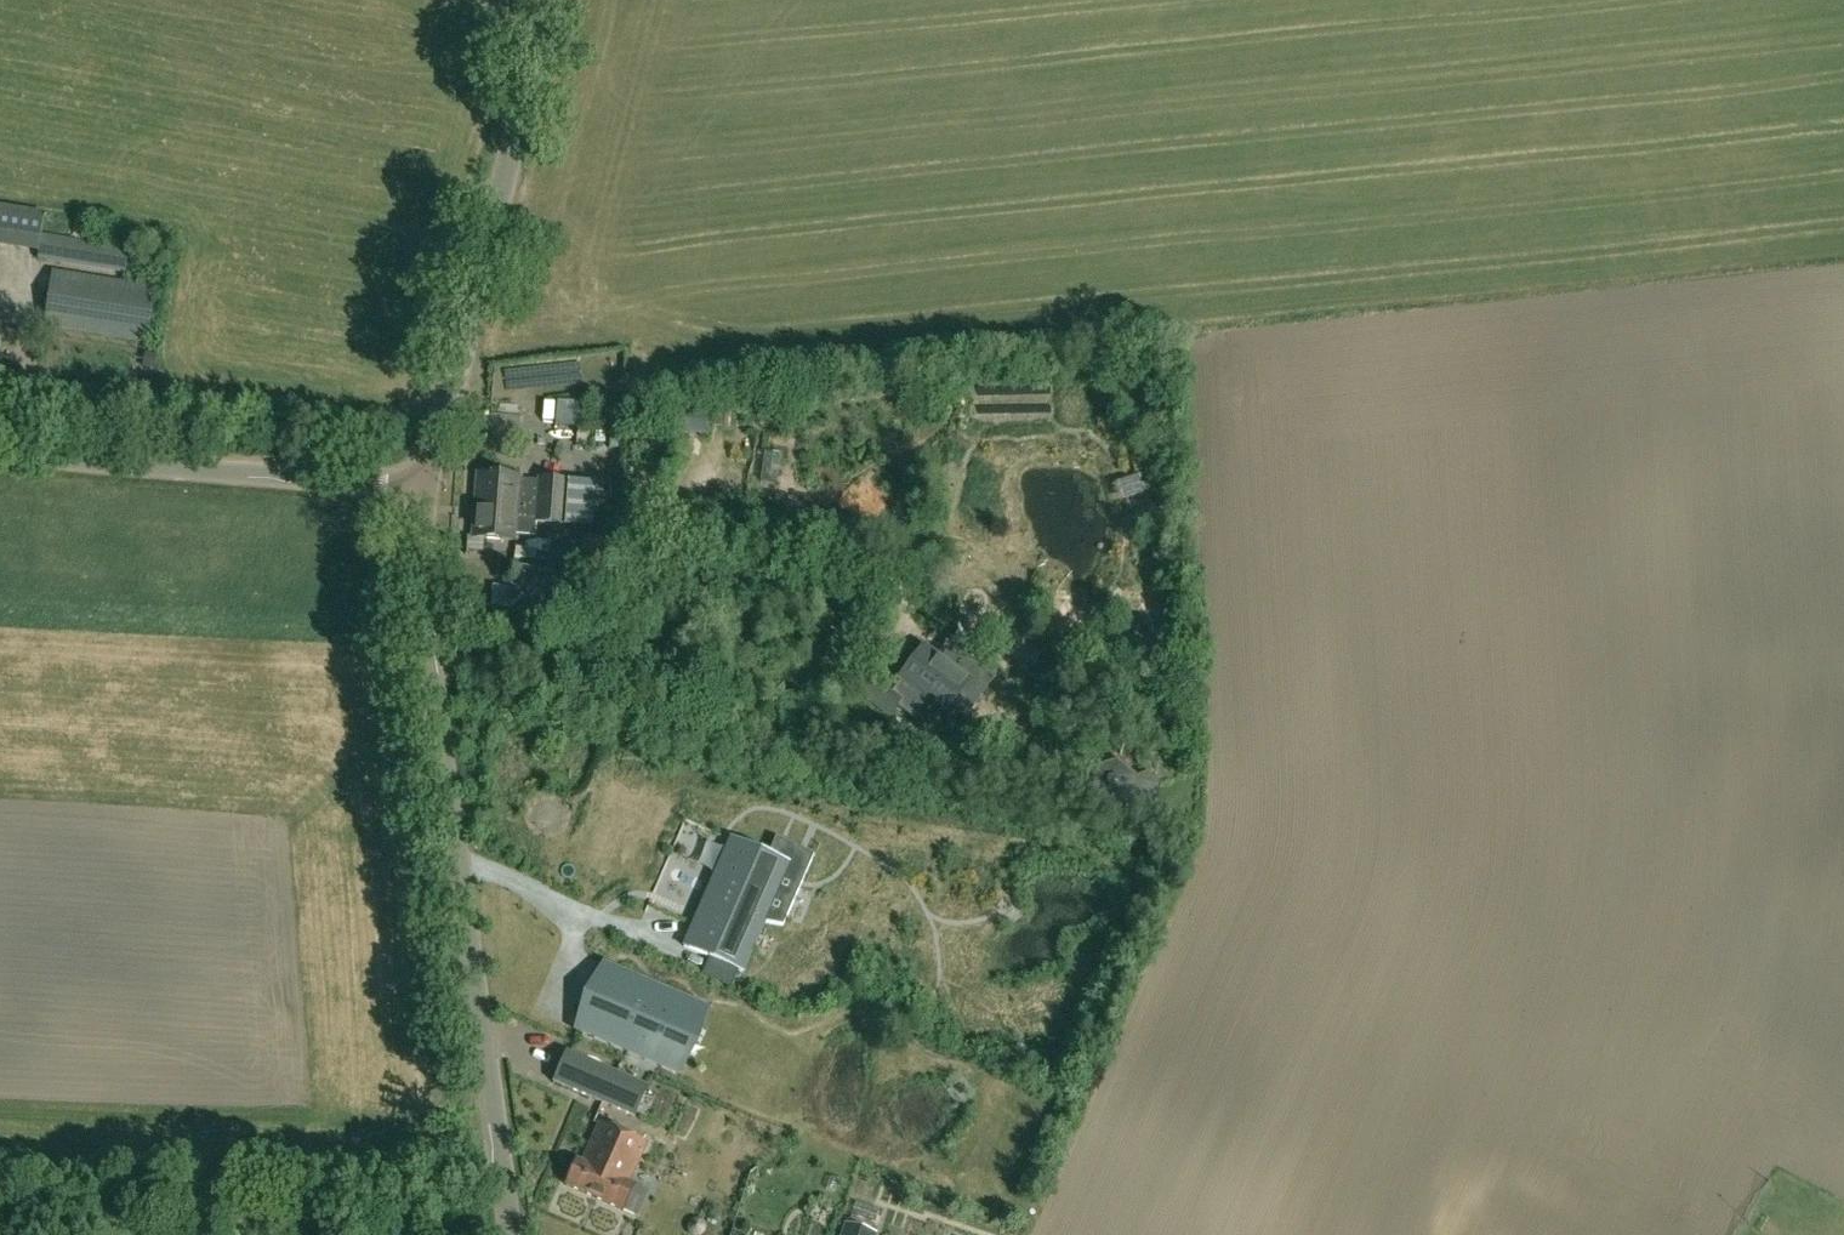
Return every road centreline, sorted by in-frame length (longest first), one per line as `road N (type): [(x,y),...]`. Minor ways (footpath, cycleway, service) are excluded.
road 1 (tertiary): [(512,1234),(426,637),(426,489)]
road 2 (tertiary): [(426,489),(550,0)]
road 3 (unclassified): [(426,489),(0,456)]

